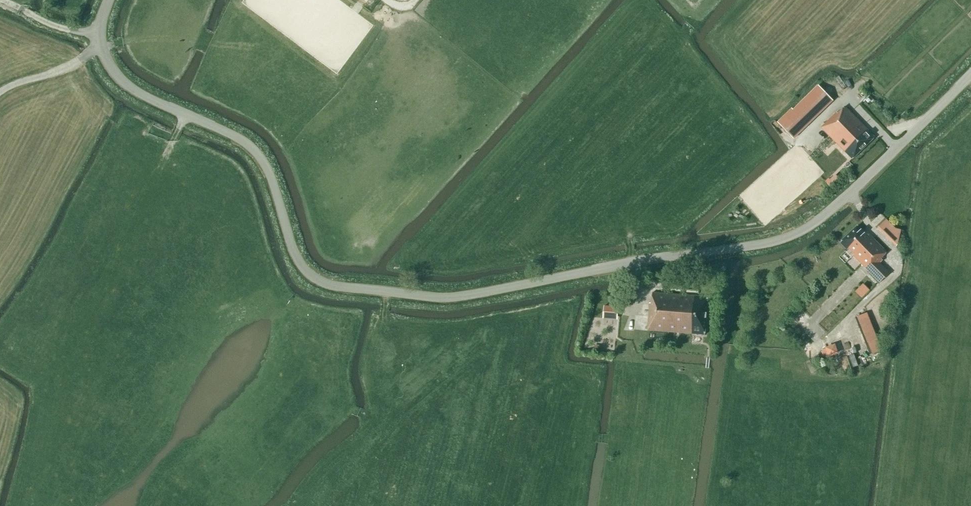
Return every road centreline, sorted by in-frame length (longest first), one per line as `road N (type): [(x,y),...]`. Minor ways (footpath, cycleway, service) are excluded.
road 1 (tertiary): [(970,76),(851,194),(792,236),(433,298),(332,286),(312,276),(297,261),(268,170),(251,147),(134,91),(112,69),(99,33),(109,0)]

